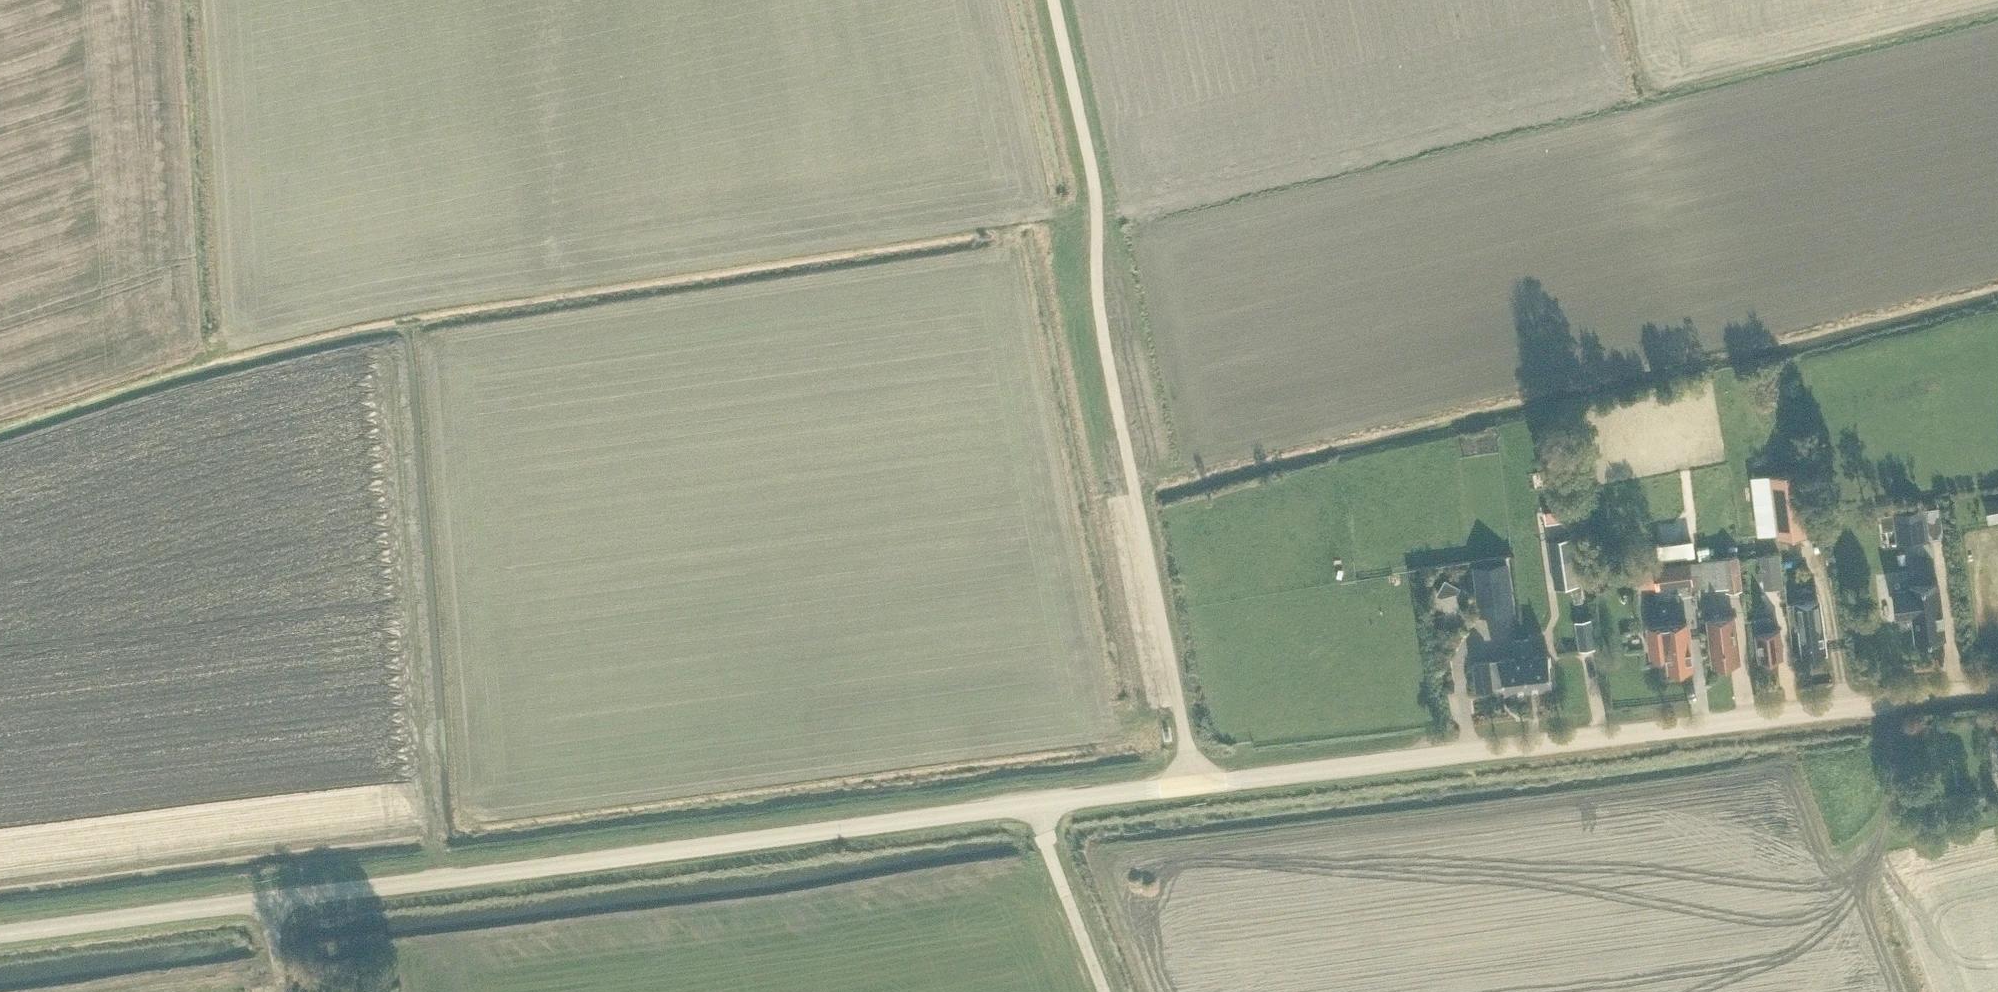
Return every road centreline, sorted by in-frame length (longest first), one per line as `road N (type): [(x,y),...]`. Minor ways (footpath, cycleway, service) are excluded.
road 1 (tertiary): [(268,900),(1194,786)]
road 2 (tertiary): [(1194,786),(1997,689)]
road 3 (unclassified): [(1194,786),(1099,305),(1099,192),(1055,0)]
road 4 (tertiary): [(0,933),(268,900)]

